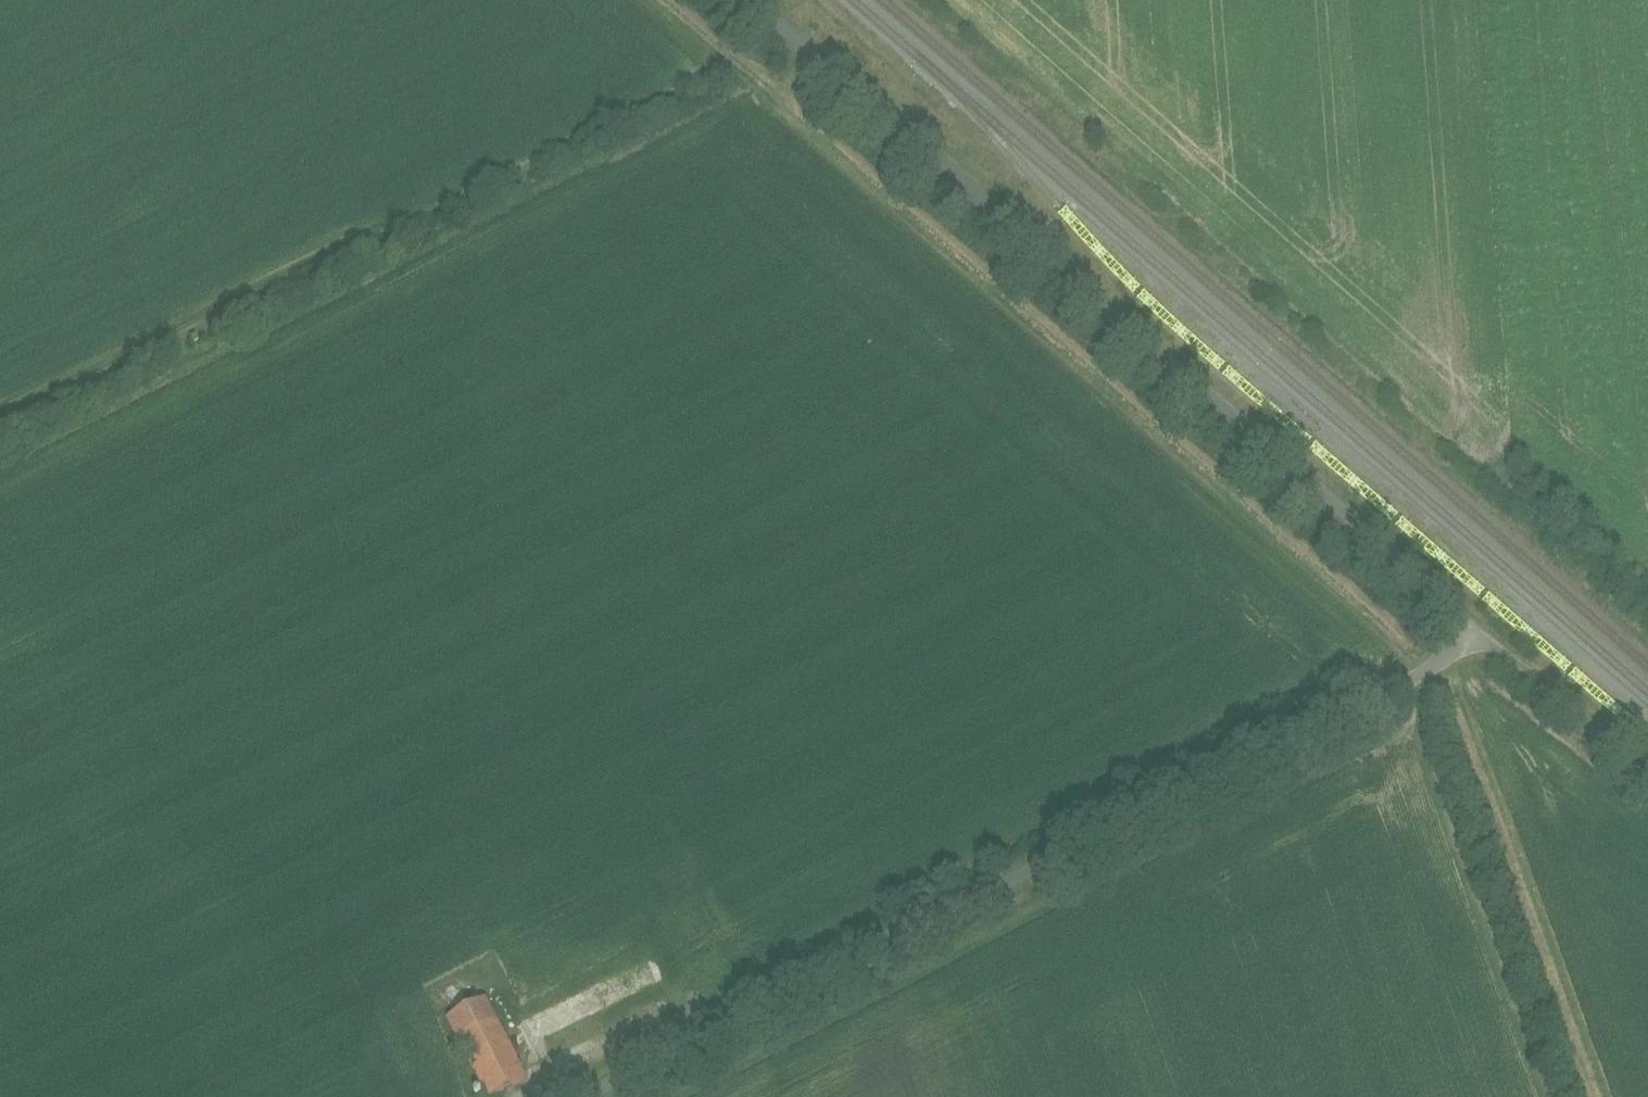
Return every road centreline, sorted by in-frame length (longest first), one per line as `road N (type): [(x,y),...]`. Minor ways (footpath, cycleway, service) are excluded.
road 1 (residential): [(603,1096),(1504,641)]

